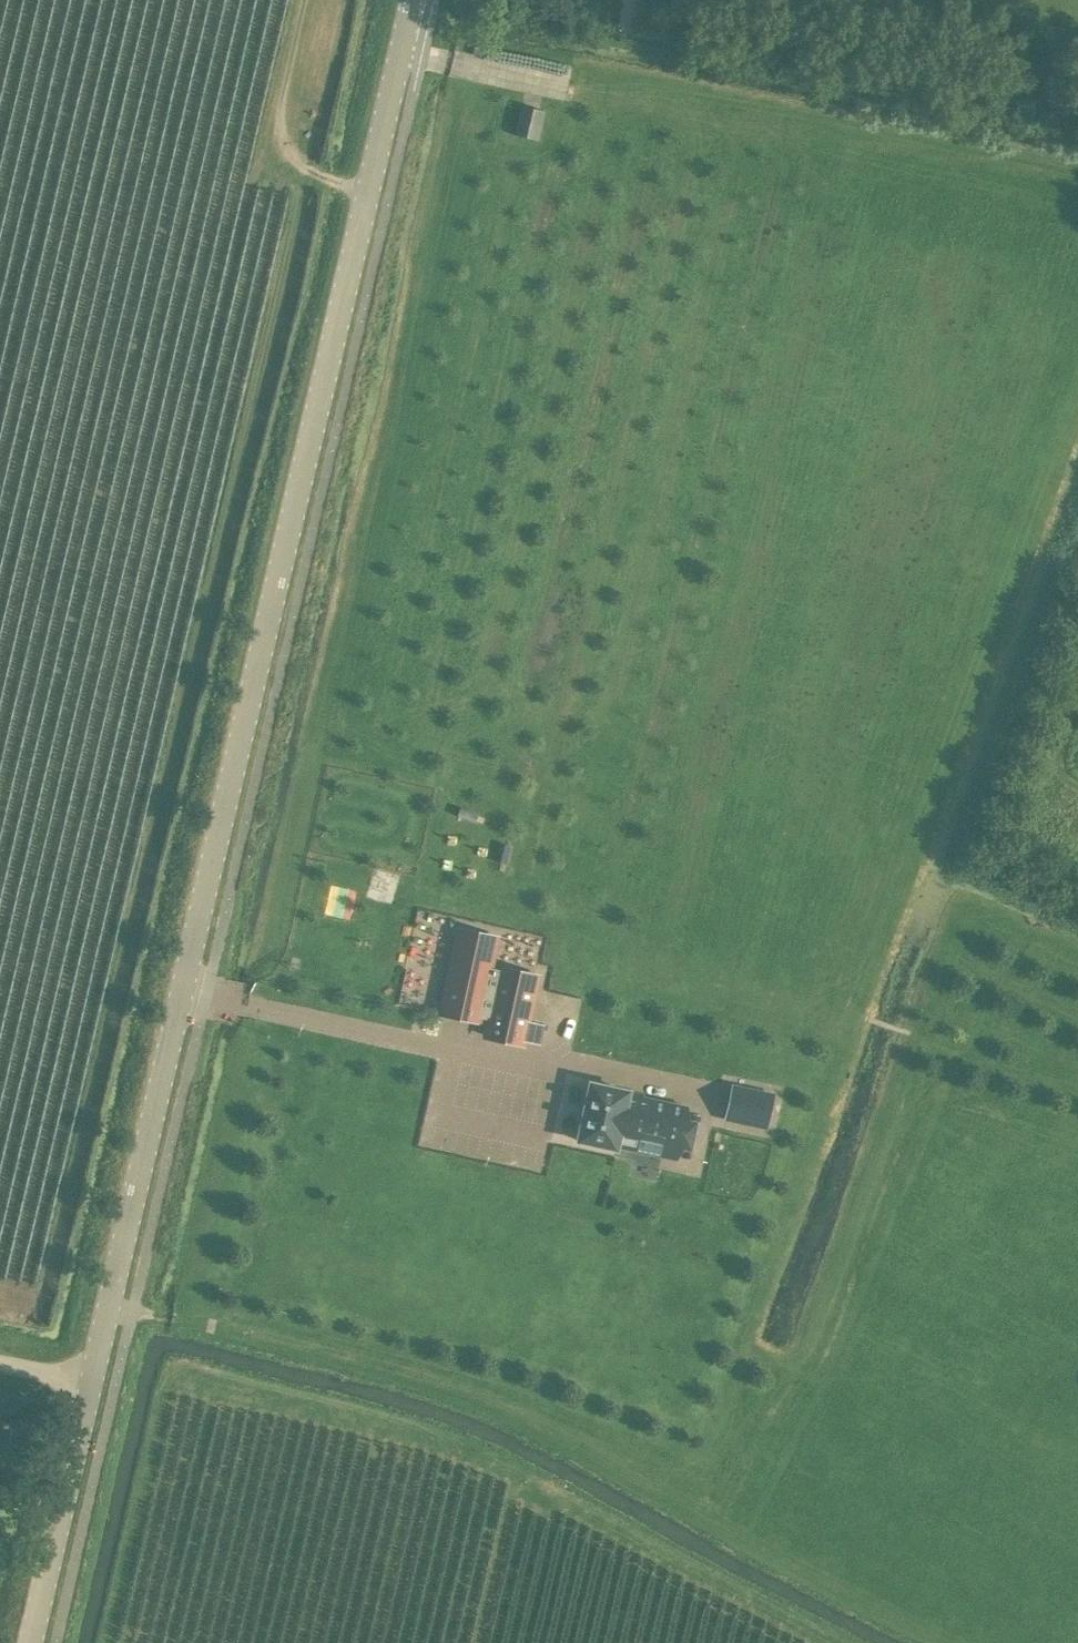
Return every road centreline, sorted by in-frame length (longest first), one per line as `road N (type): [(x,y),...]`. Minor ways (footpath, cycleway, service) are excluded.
road 1 (secondary): [(29,1642),(409,0)]

